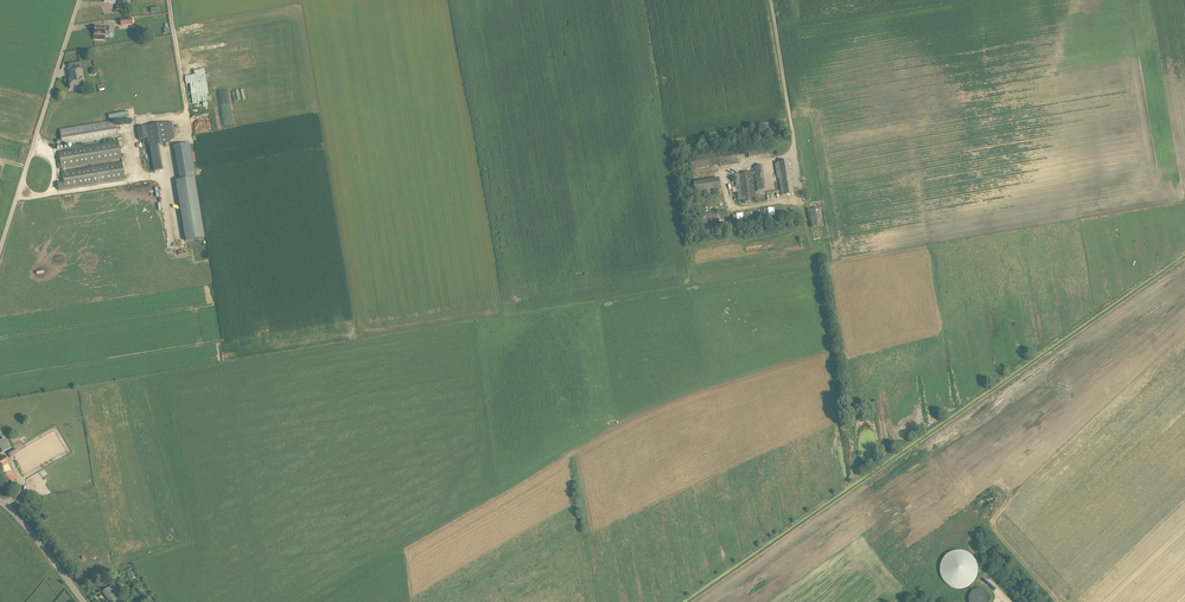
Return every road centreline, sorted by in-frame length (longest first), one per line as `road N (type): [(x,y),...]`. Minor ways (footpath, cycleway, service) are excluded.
road 1 (unclassified): [(0,246),(80,0)]
road 2 (unclassified): [(805,218),(770,0)]
road 3 (unclassified): [(89,601),(0,495)]

